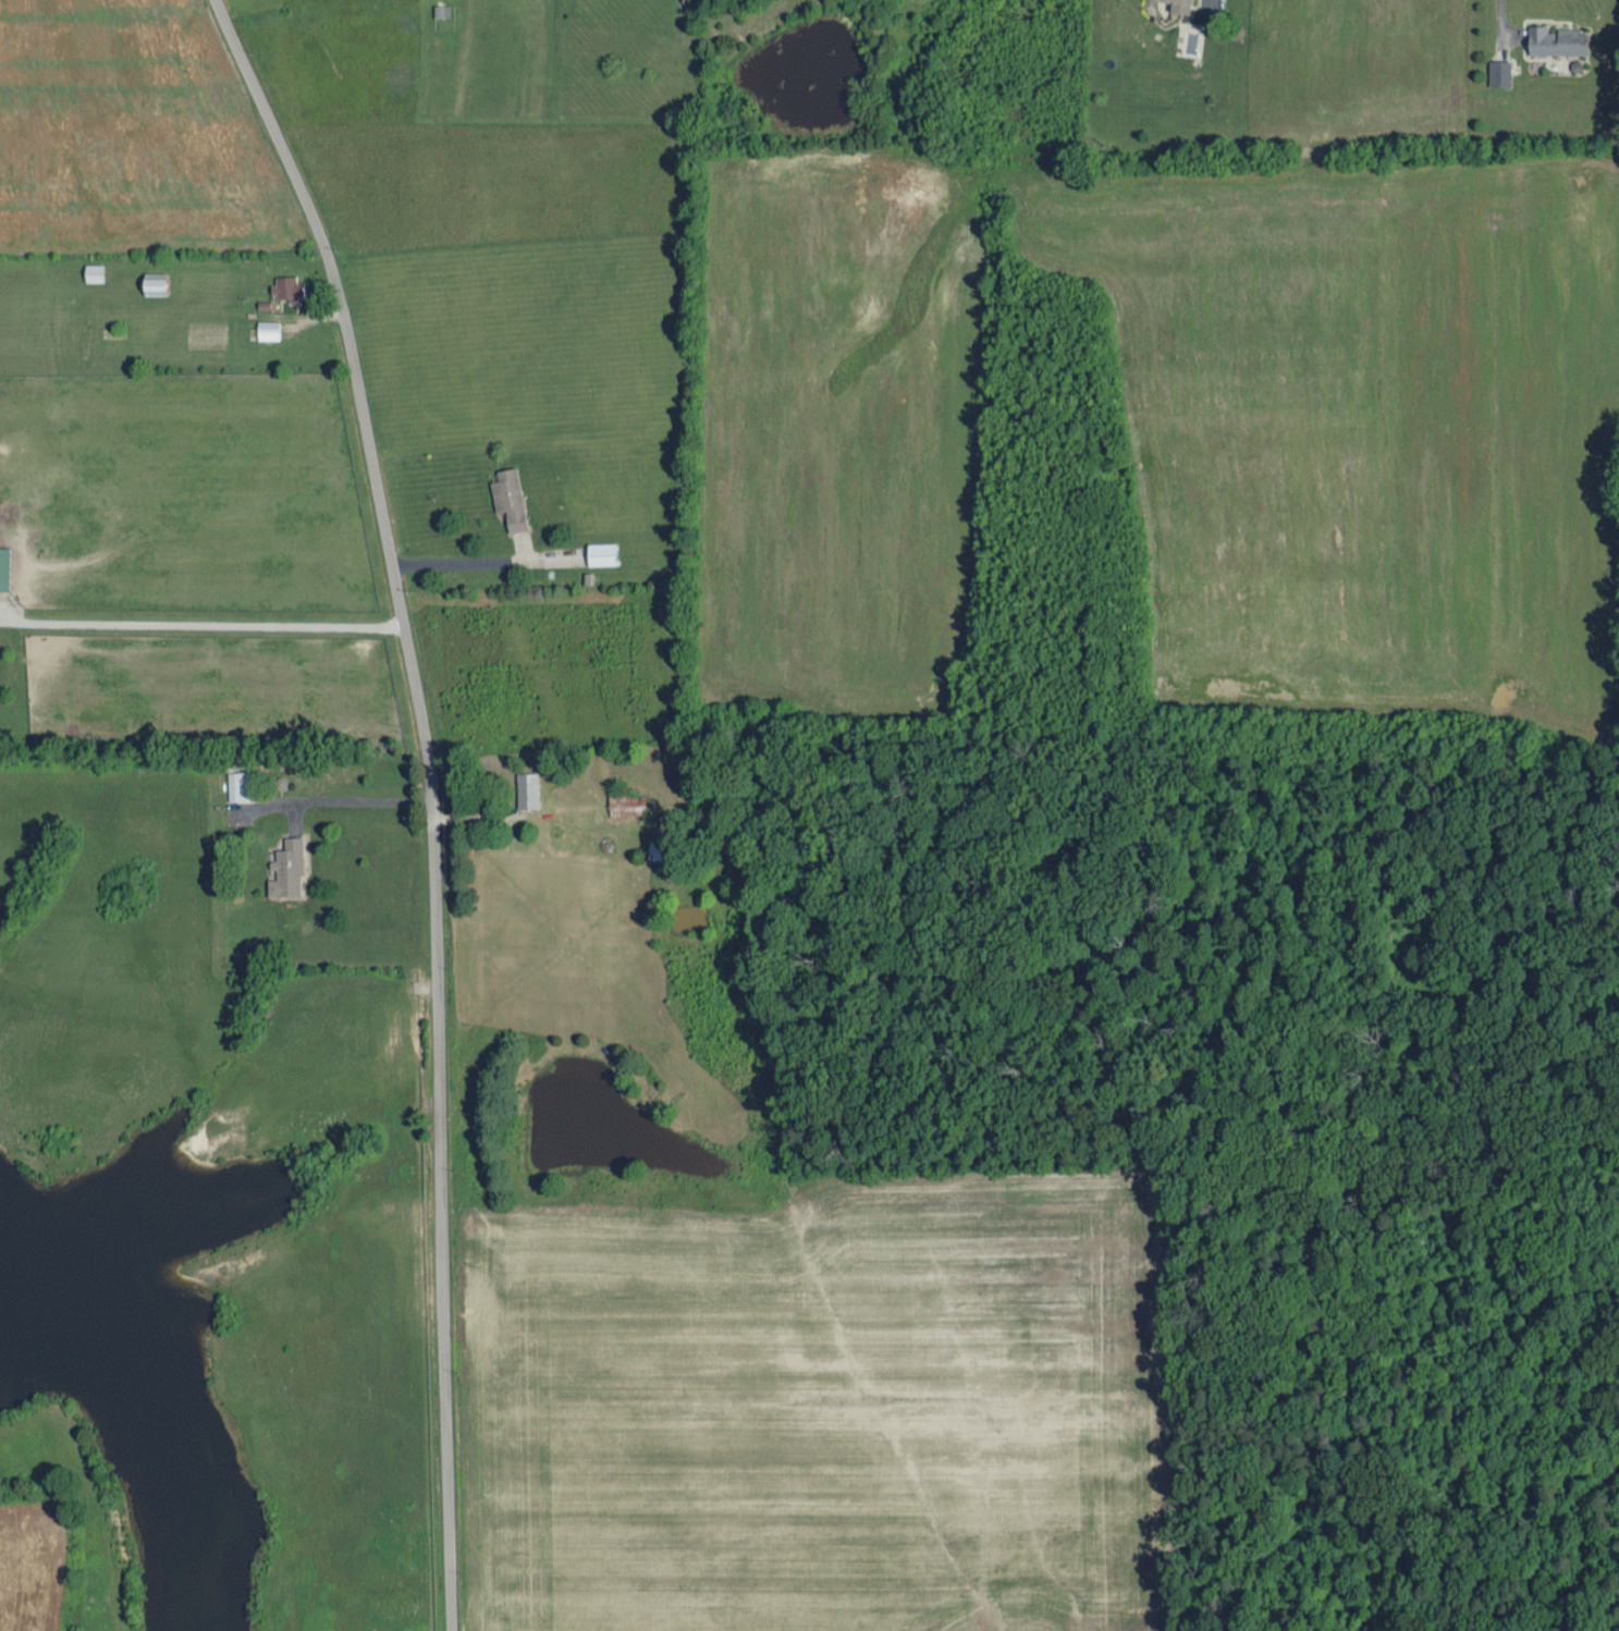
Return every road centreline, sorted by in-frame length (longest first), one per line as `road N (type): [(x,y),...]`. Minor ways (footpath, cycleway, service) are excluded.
road 1 (residential): [(449,1630),(425,749),(335,291),(214,0)]

